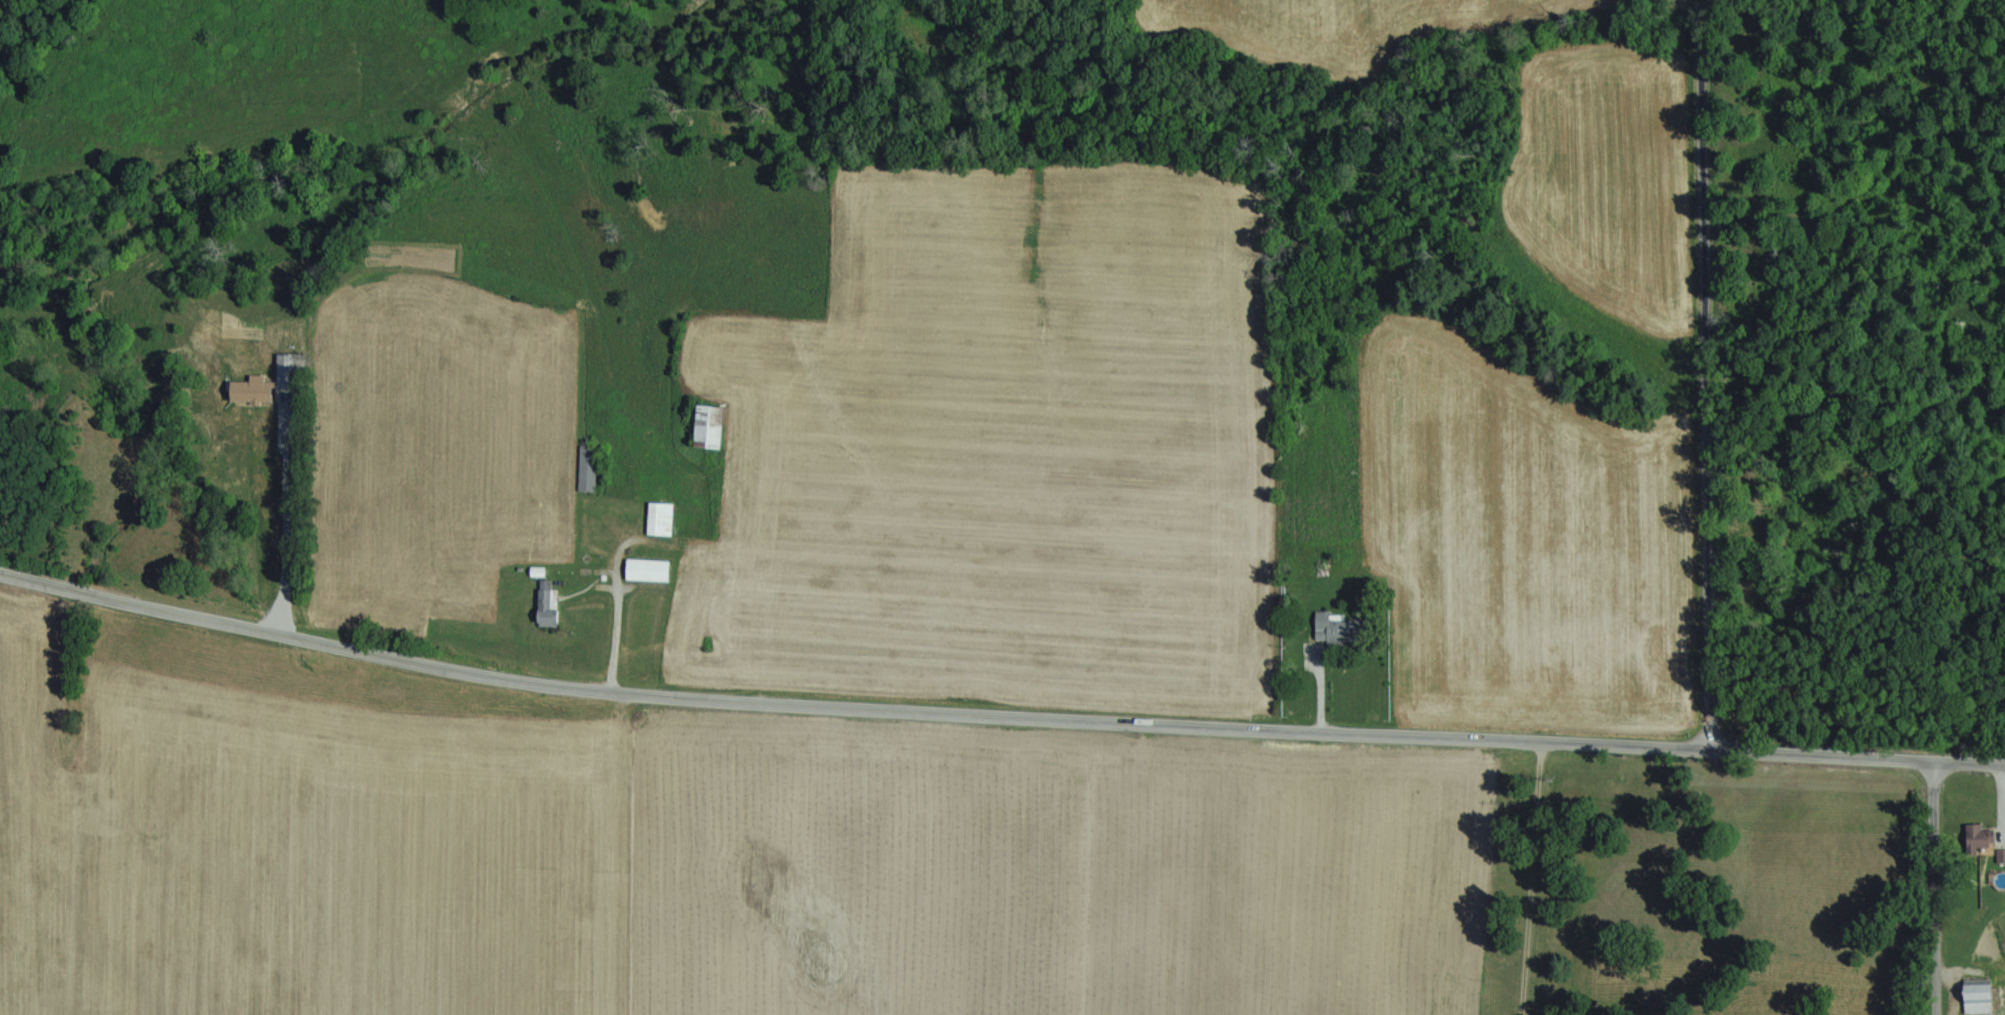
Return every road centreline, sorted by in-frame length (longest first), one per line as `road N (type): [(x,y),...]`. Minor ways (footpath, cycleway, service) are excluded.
road 1 (secondary): [(0,567),(112,600),(429,662),(697,700),(2004,766)]
road 2 (residential): [(1710,751),(1703,0)]
road 3 (residential): [(1939,1014),(1936,762)]

